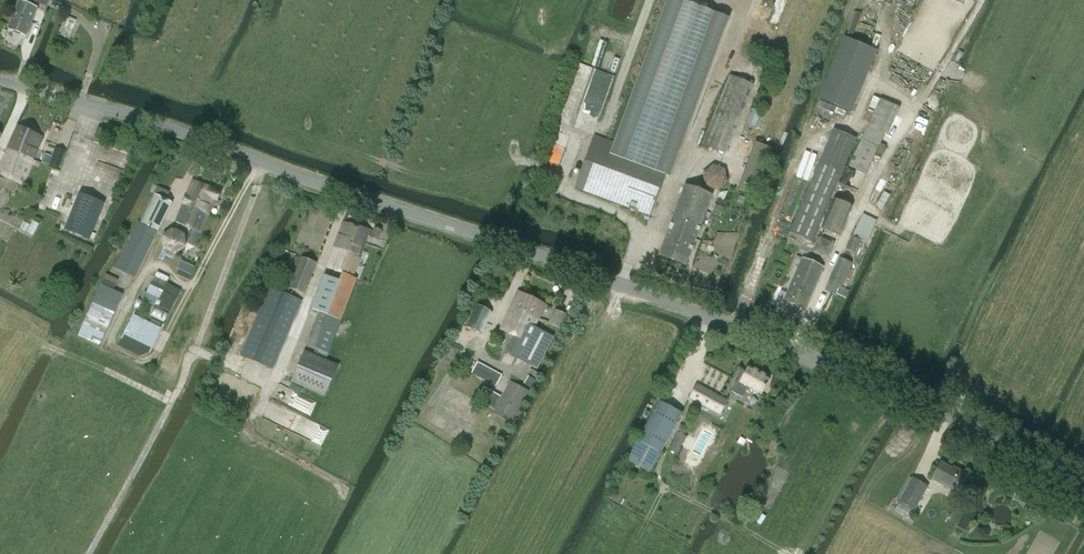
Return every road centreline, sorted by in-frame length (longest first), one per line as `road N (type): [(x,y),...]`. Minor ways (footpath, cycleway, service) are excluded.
road 1 (tertiary): [(0,79),(468,229),(917,393),(1083,486)]
road 2 (track): [(89,553),(198,354),(279,380),(354,191)]
road 3 (track): [(817,355),(994,0)]
road 4 (track): [(680,163),(737,11),(709,0)]

